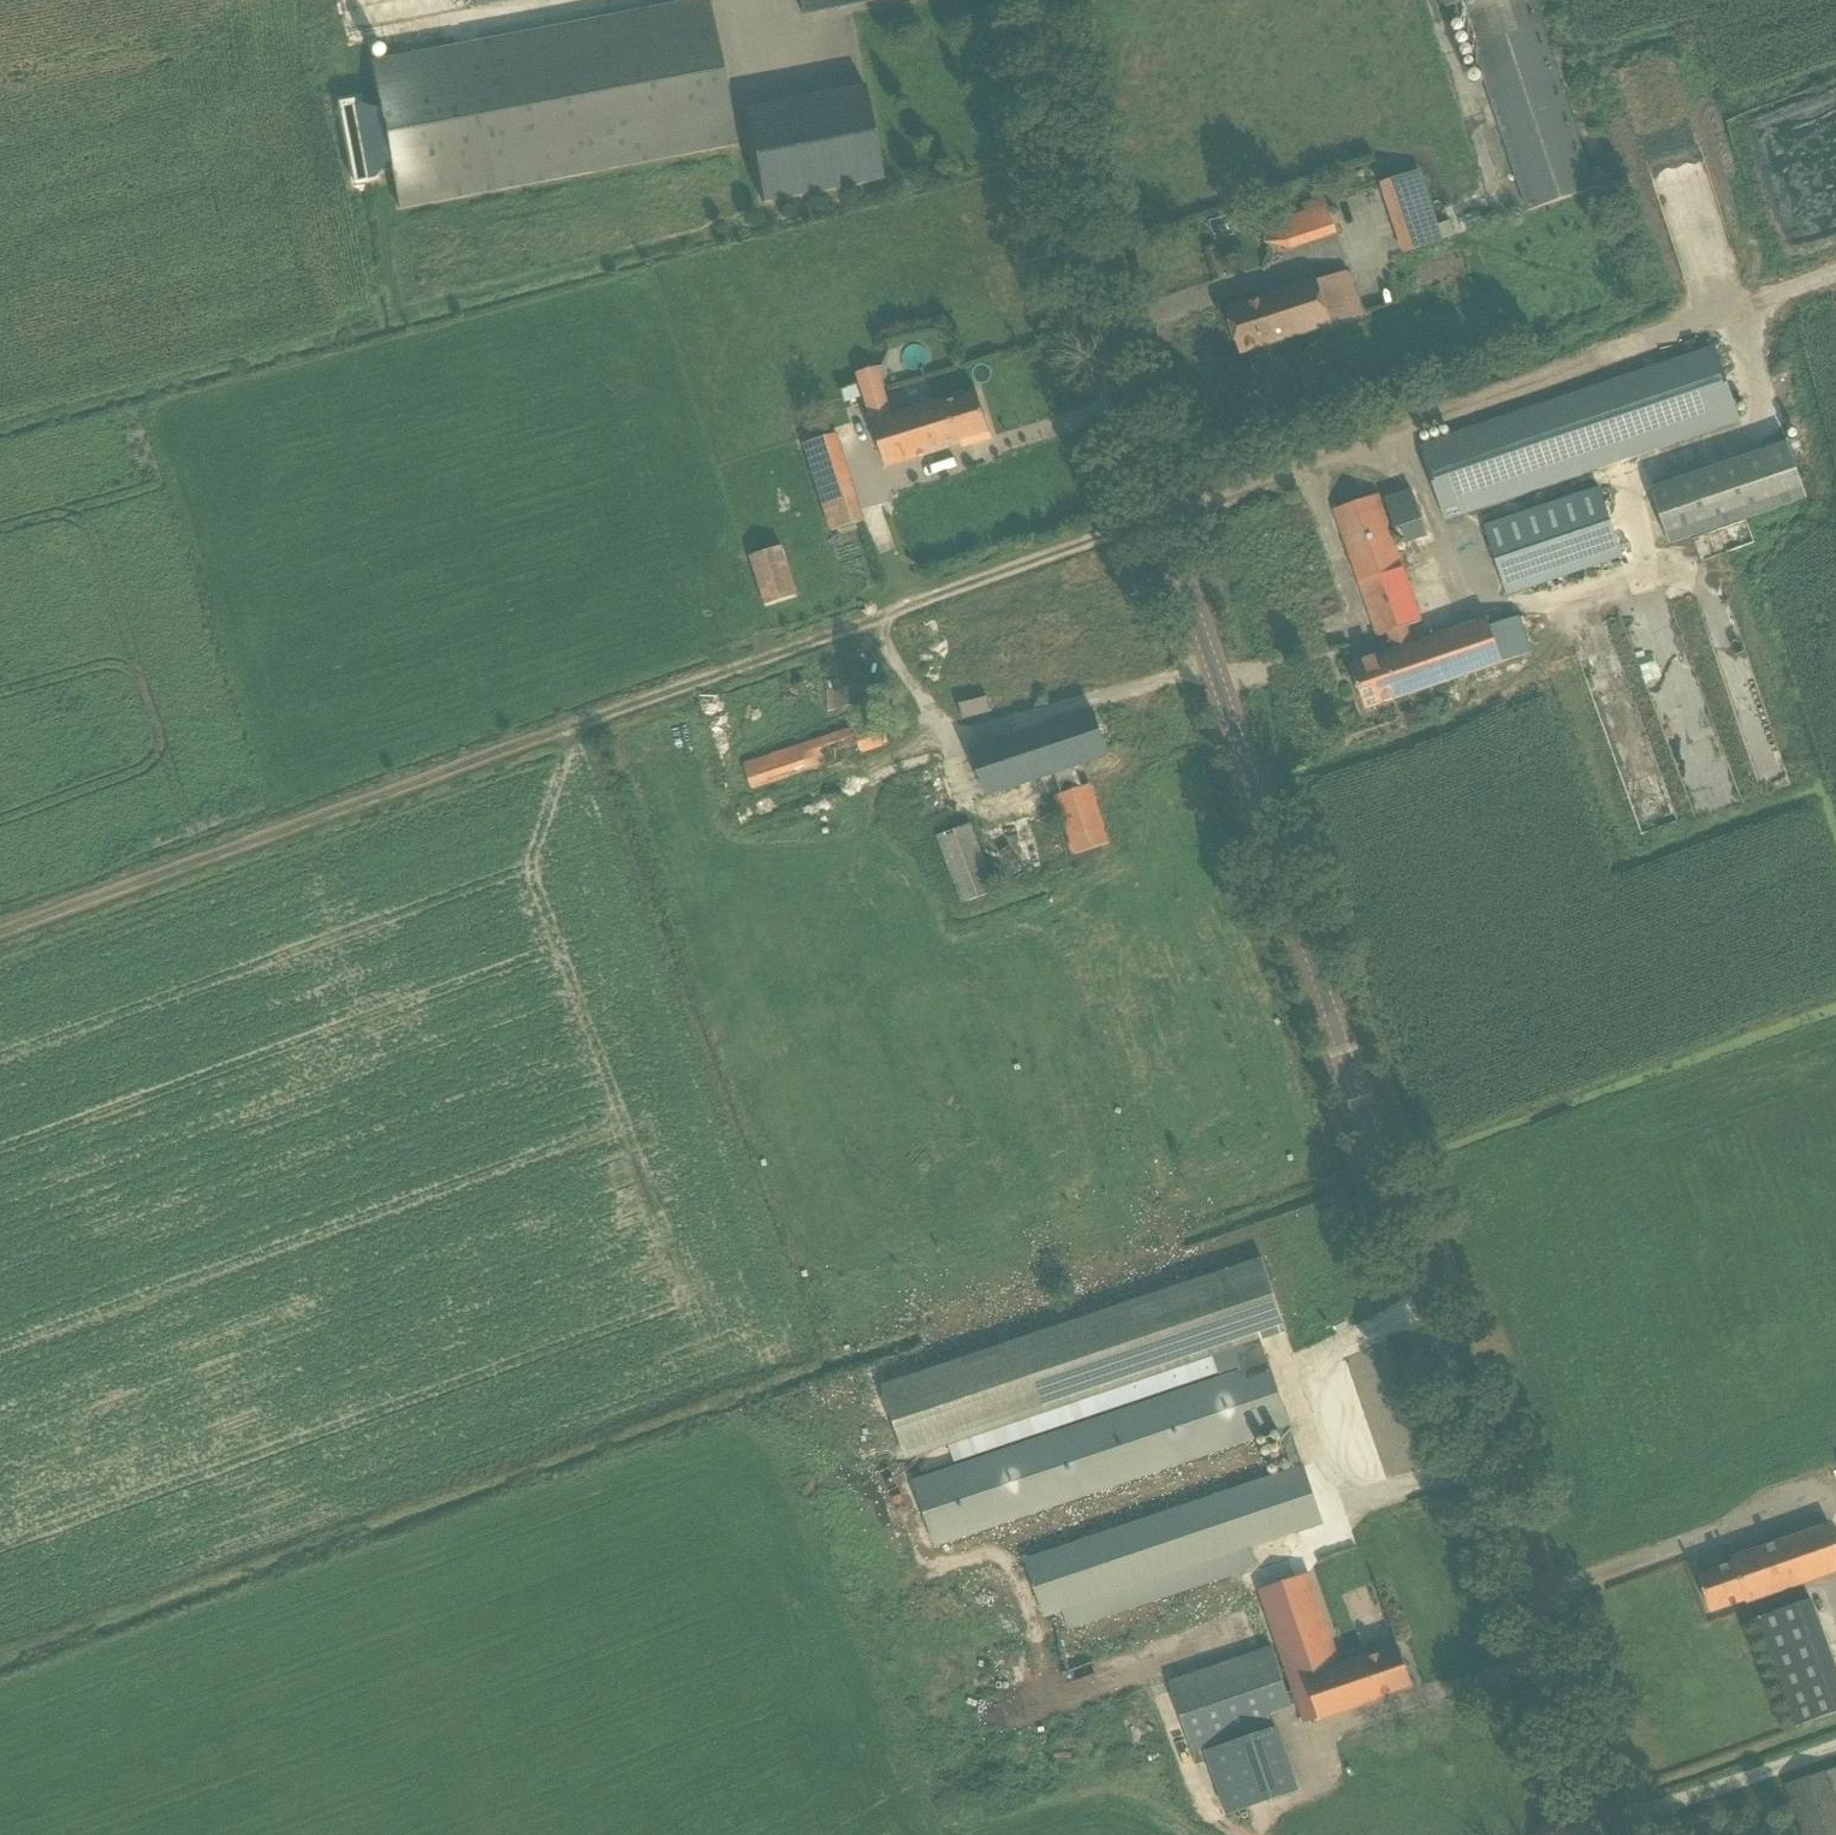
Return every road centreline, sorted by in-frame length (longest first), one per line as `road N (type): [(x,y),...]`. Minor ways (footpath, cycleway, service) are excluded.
road 1 (track): [(1835,278),(0,937)]
road 2 (tertiary): [(1609,1834),(1162,520),(1074,201),(1043,0)]
road 3 (track): [(1835,1741),(1571,1834)]

